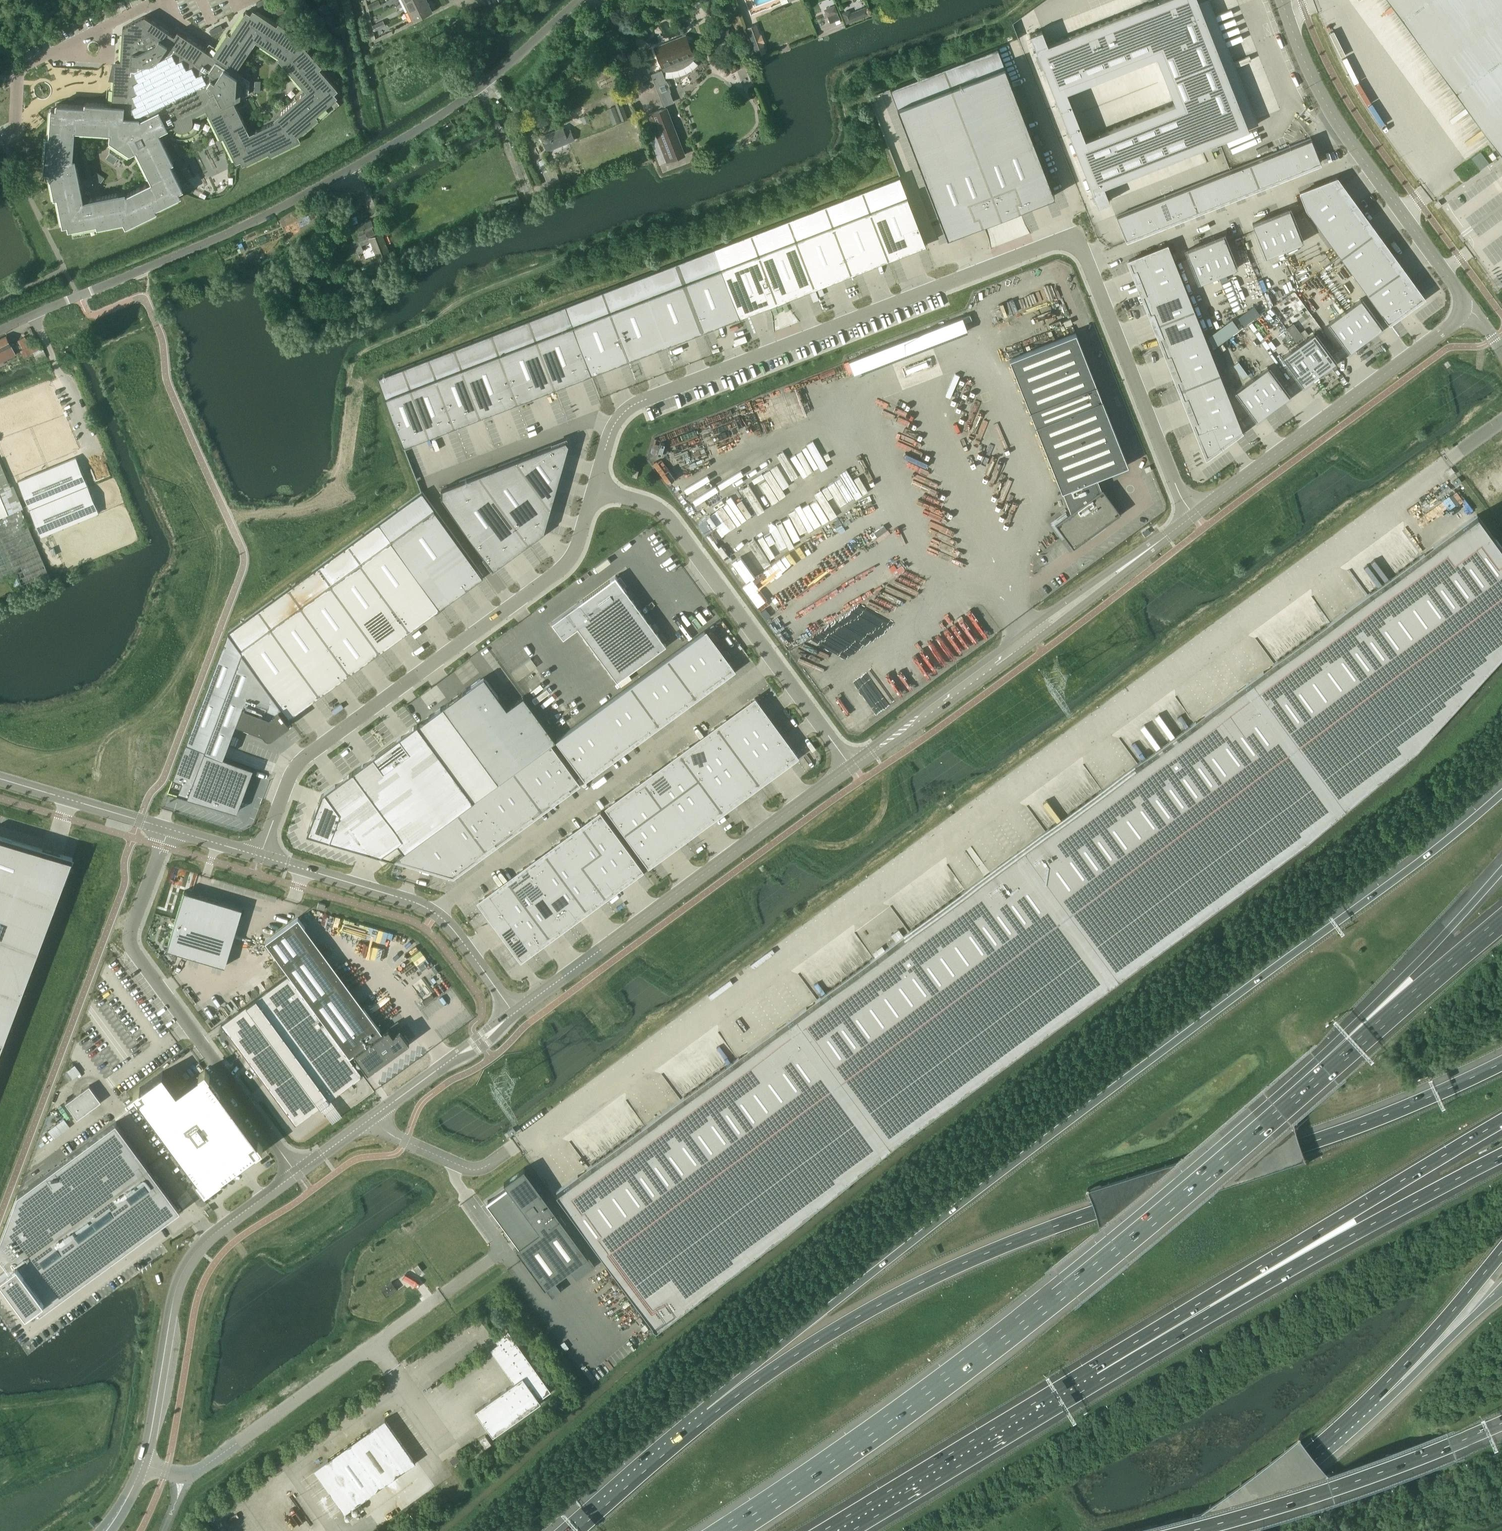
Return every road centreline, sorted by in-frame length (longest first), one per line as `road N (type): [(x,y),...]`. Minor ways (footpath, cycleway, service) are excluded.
road 1 (motorway): [(1501,793),(832,1303),(751,1368),(713,1412)]
road 2 (motorway): [(1501,1063),(1385,1117),(995,1250),(861,1315),(713,1412)]
road 3 (unclassified): [(612,427),(646,399),(1073,241),(1194,514)]
road 4 (motorway): [(1330,1065),(971,1360),(726,1530)]
road 5 (unclassified): [(0,330),(251,222),(357,165),(475,91),(579,0)]
road 6 (unclassified): [(260,856),(296,765),(559,574),(578,550),(595,487)]
road 7 (motorway): [(1098,1373),(1209,1297),(1501,1120)]
road 8 (motorway): [(1098,1373),(1501,1155)]
road 9 (tertiary): [(851,767),(1194,514)]
road 10 (unclassified): [(774,661),(435,911)]
road 11 (tertiary): [(514,1012),(851,767)]
road 12 (unclassified): [(297,1173),(131,948),(129,933),(168,829)]
road 13 (tertiary): [(1473,308),(1331,113),(1281,0)]
road 14 (unclassified): [(441,1294),(198,1469),(142,1464)]
road 15 (tertiary): [(142,1464),(186,1265),(211,1235),(297,1173)]
road 16 (tertiary): [(1194,514),(1473,308)]
road 17 (motorway): [(1190,1530),(1327,1491),(1501,1422)]
road 18 (motorway): [(836,1530),(1098,1373)]
road 19 (motorway): [(1310,1453),(1404,1366),(1501,1251)]
road 20 (motorway): [(1501,871),(1330,1065)]
road 21 (unclassified): [(595,487),(661,511),(774,661)]
road 22 (motorway): [(1310,1453),(1399,1388),(1501,1289)]
road 23 (motorway): [(1501,918),(1330,1065)]
road 24 (unclassified): [(427,482),(592,419),(612,427)]
road 25 (unclassified): [(260,856),(435,911)]
road 26 (motorway): [(713,1412),(577,1530)]
road 27 (unclassified): [(0,778),(168,829)]
road 28 (tertiary): [(374,1116),(514,1012)]
road 29 (unclassified): [(374,1116),(405,1140),(480,1167),(514,1144)]
road 30 (unclassified): [(0,138),(15,123),(17,70),(81,49)]
road 31 (unclassified): [(774,661),(851,767)]
road 32 (unclassified): [(435,911),(514,1012)]
road 33 (motorway): [(1204,1530),(1306,1456)]

